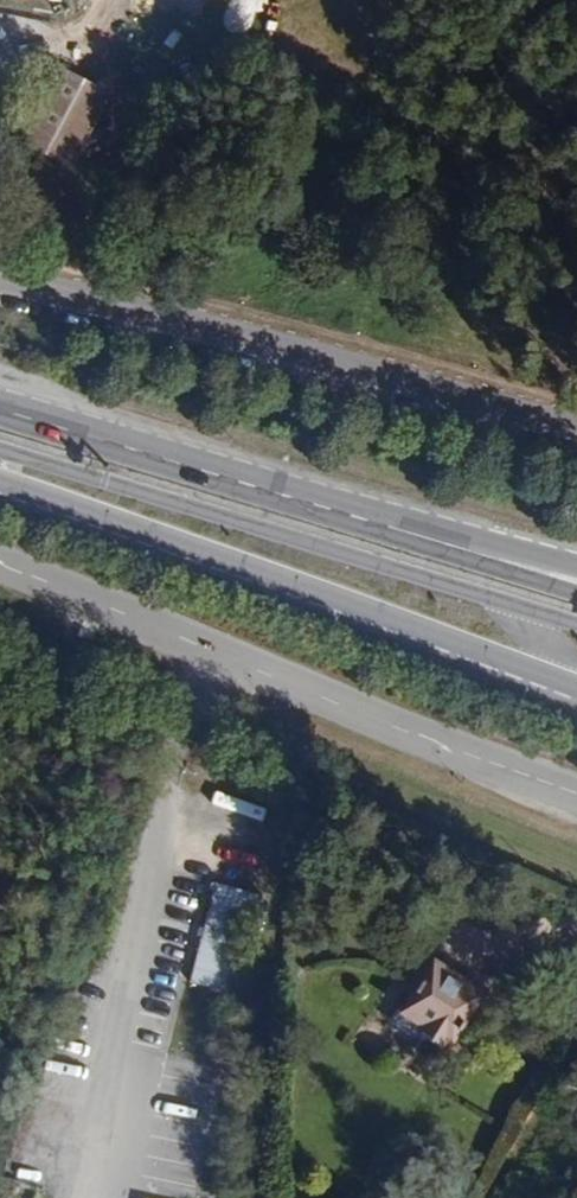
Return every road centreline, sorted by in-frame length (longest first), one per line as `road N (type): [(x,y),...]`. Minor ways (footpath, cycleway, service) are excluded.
road 1 (residential): [(576,792),(0,560)]
road 2 (primary): [(0,479),(576,687)]
road 3 (primary): [(0,452),(576,627)]
road 4 (unclassified): [(576,431),(0,283)]
road 5 (primary): [(386,528),(0,410)]
road 6 (primary): [(576,600),(386,528)]
road 7 (primary): [(576,565),(456,532),(386,528)]

